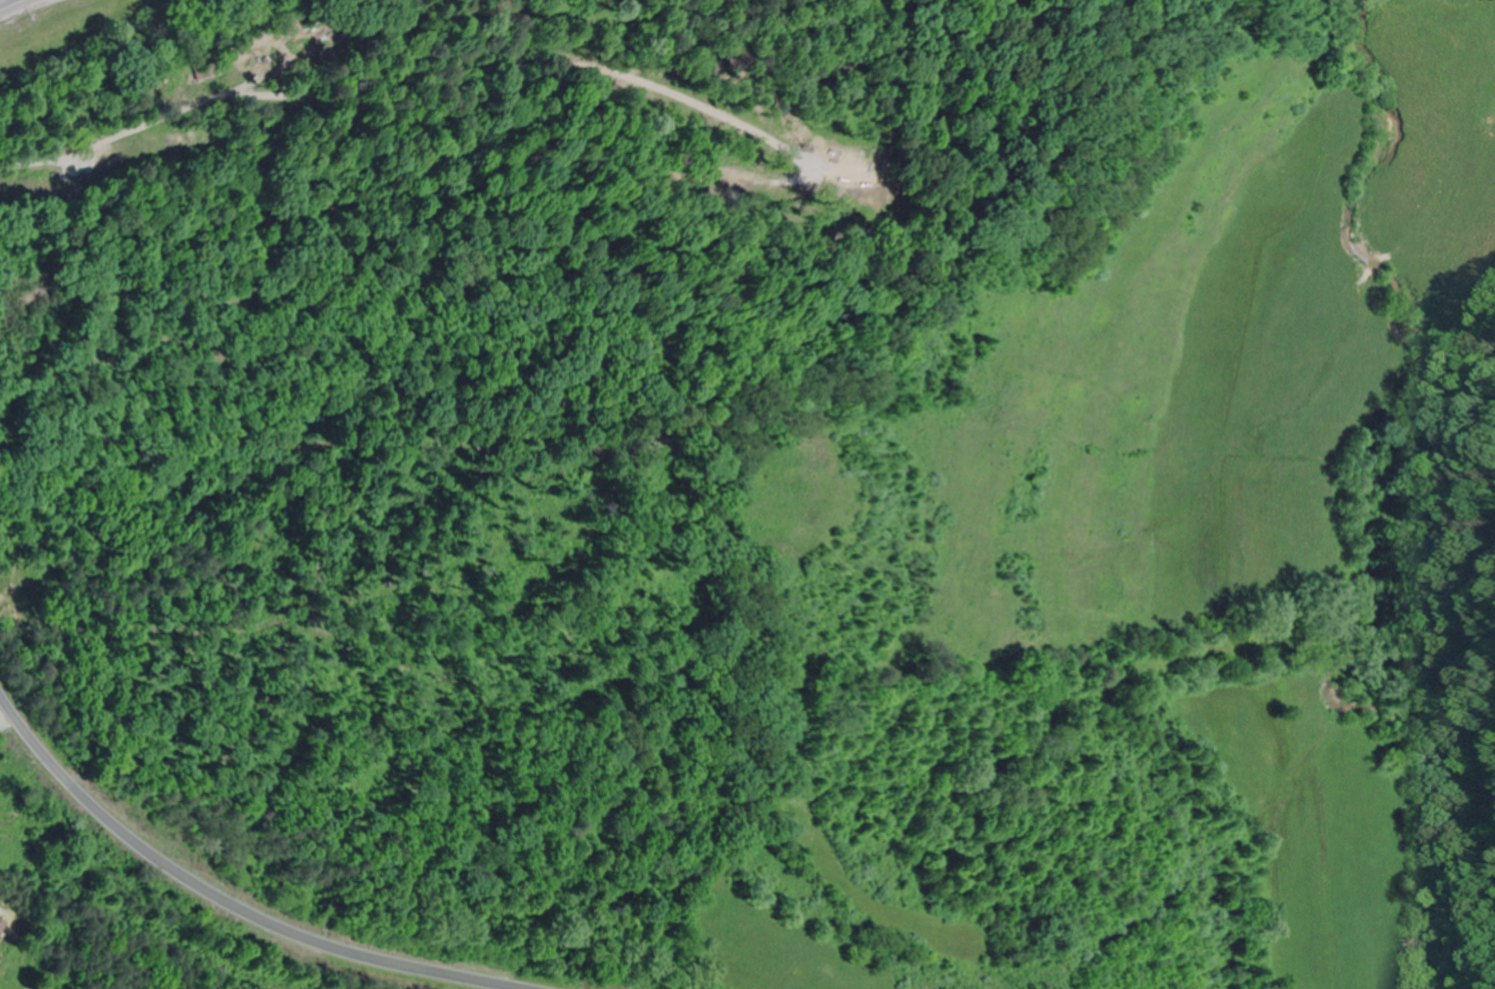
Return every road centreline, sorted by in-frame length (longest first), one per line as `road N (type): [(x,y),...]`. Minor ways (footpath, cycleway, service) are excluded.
road 1 (residential): [(514,988),(366,958),(223,902),(102,816),(0,694)]
road 2 (residential): [(1494,792),(1447,654),(1431,573),(1434,519),(1461,418),(1494,347)]

